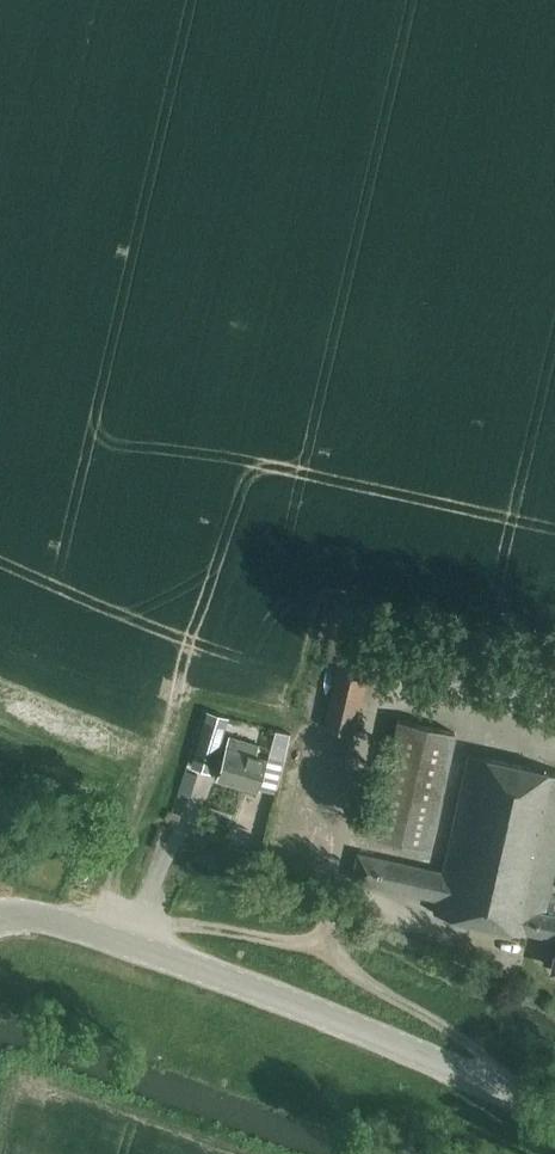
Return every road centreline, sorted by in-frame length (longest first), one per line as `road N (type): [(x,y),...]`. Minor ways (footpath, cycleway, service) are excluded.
road 1 (unclassified): [(554,1113),(245,986),(59,923),(0,917)]
road 2 (track): [(99,936),(154,745)]
road 3 (track): [(141,790),(0,732)]

